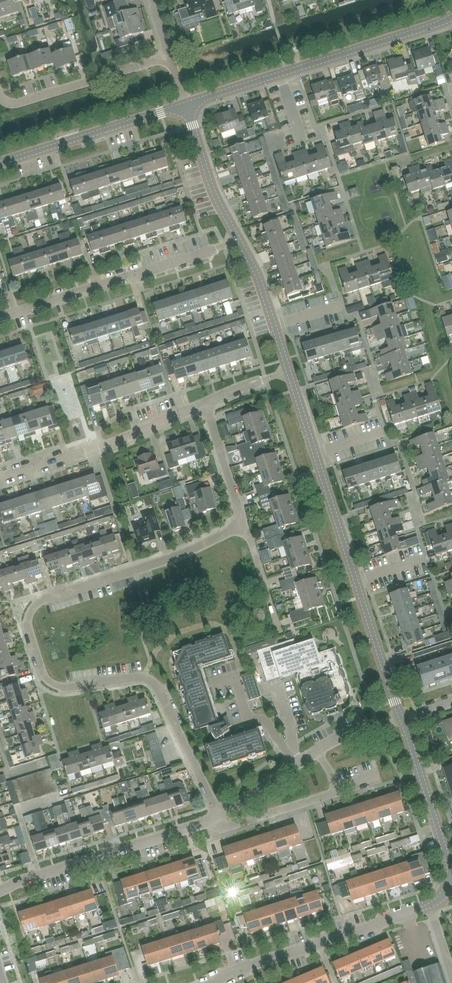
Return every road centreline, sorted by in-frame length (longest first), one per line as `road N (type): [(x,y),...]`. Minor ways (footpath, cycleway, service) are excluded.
road 1 (residential): [(218,816),(156,684),(144,677),(57,685),(44,675),(28,621),(46,598),(245,525)]
road 2 (residential): [(401,717),(289,372)]
road 3 (tertiary): [(187,104),(451,17)]
road 4 (residential): [(0,318),(239,239)]
road 5 (residential): [(211,982),(429,906)]
road 6 (residential): [(0,890),(218,816)]
road 7 (residential): [(0,480),(205,403)]
road 8 (tertiary): [(0,163),(187,104)]
road 9 (residential): [(169,55),(15,104),(0,97)]
road 10 (residential): [(451,873),(401,717)]
road 11 (residential): [(239,239),(212,193),(187,104)]
road 12 (residential): [(289,372),(239,239)]
road 13 (residential): [(218,816),(229,827),(338,789)]
road 14 (residential): [(245,525),(205,403)]
road 15 (residential): [(294,765),(266,721),(247,717),(238,661)]

